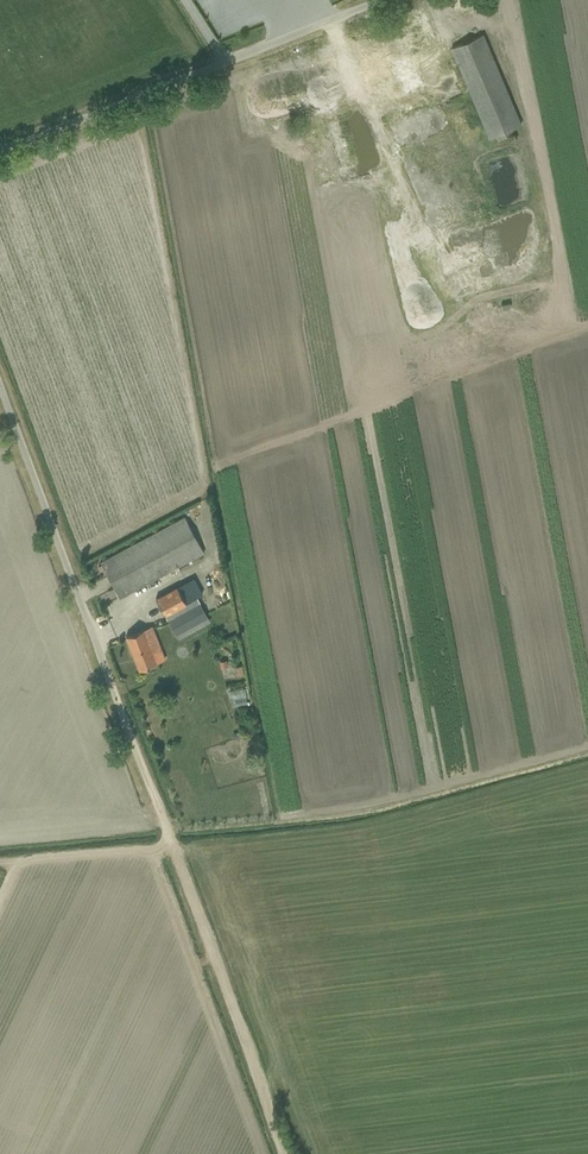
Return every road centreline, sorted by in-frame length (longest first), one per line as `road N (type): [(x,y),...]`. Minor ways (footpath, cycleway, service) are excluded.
road 1 (unclassified): [(171,842),(0,386)]
road 2 (unclassified): [(0,151),(391,0)]
road 3 (track): [(171,842),(283,1153)]

